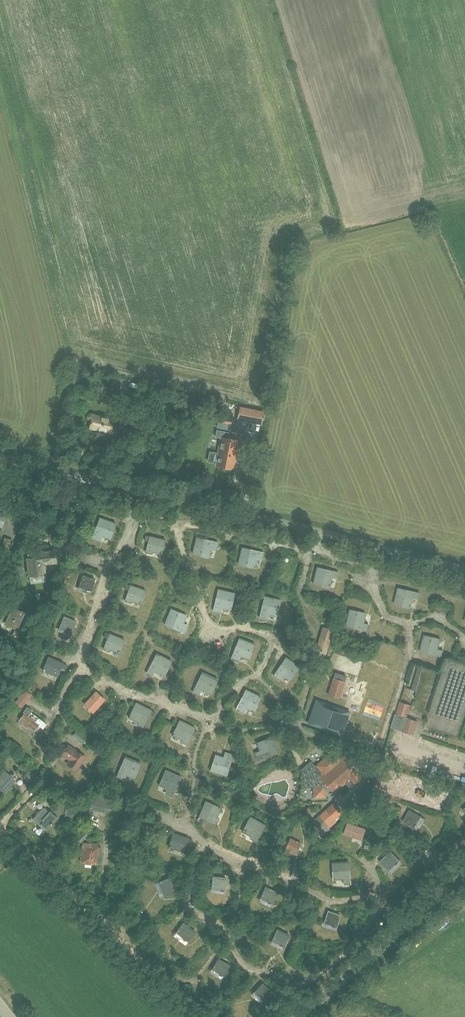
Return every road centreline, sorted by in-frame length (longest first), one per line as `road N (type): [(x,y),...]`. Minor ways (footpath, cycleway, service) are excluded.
road 1 (unclassified): [(464,567),(0,457)]
road 2 (track): [(197,1016),(0,828)]
road 3 (unclassified): [(297,1016),(464,870)]

